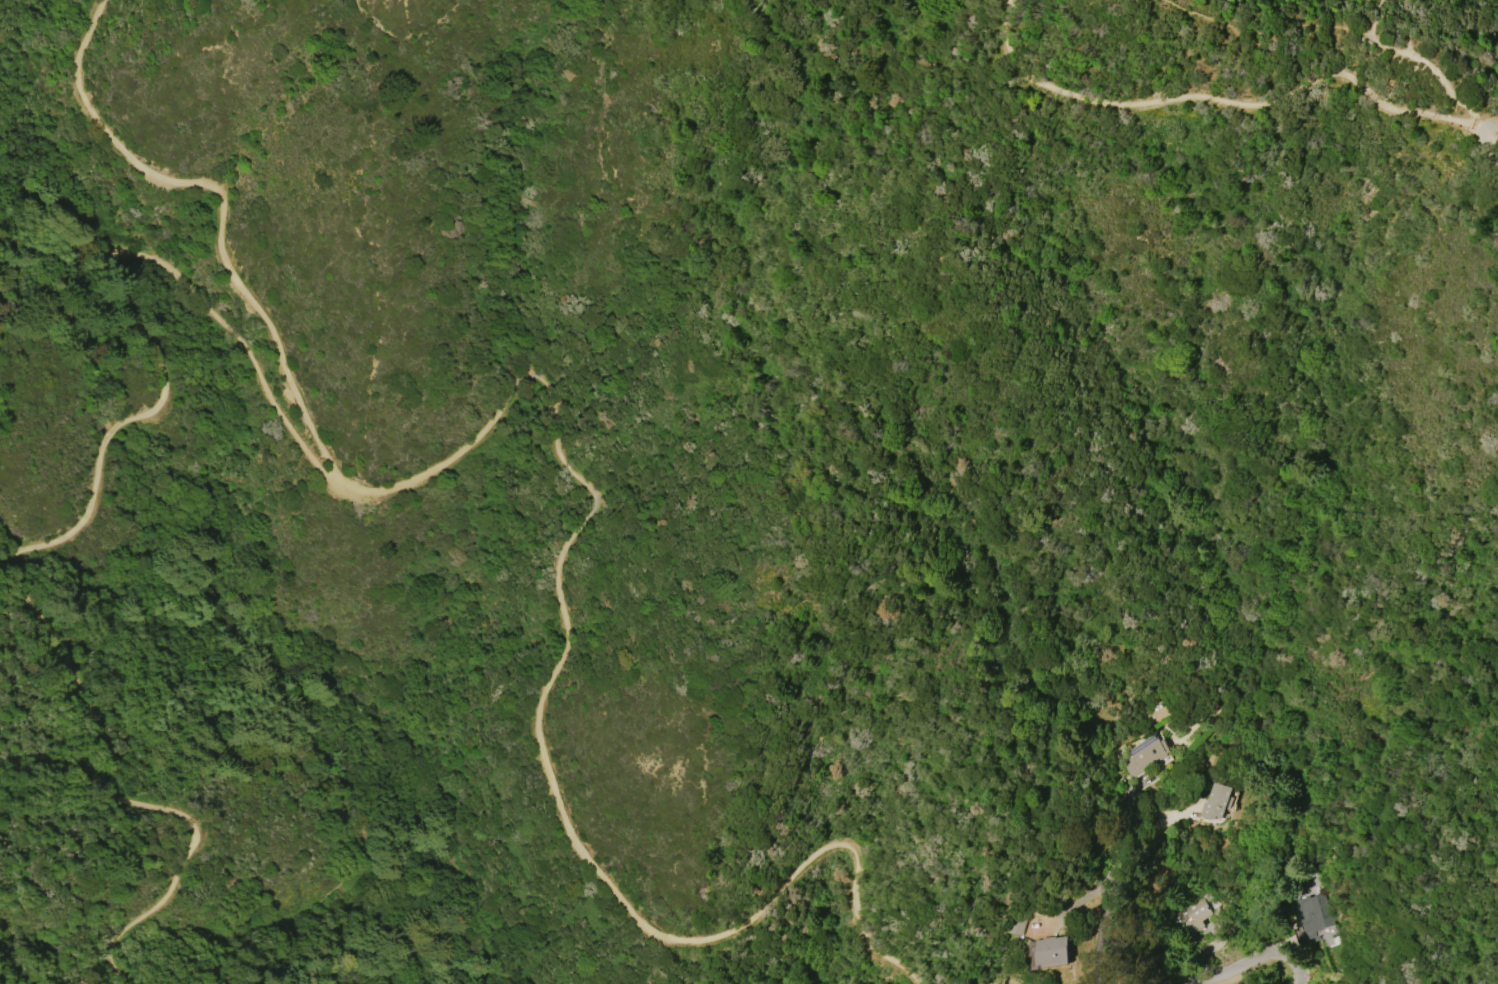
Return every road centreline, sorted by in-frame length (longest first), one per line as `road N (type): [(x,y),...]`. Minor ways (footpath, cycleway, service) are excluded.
road 1 (track): [(106,0),(79,55),(87,103),(135,174),(179,202),(227,198),(227,230),(255,302),(345,486),(373,494),(439,466),(476,439),(521,377),(541,381),(559,455),(599,508),(567,543),(557,583),(571,620),(569,649),(541,694),(534,734),(583,861),(644,922),(689,945),(731,935),(795,874),(843,850),(855,866),(863,929),(920,983)]
road 2 (track): [(329,452),(320,463),(305,453),(281,421),(253,356),(171,270),(144,254),(130,261),(126,292),(163,369),(164,395),(120,421),(99,459),(83,525),(32,556),(27,571),(90,692),(116,781),(194,830),(177,887),(126,945),(124,961),(142,983)]
road 3 (track): [(1477,126),(1392,107),(1331,77),(1257,107),(1197,94),(1109,103),(1024,66),(1012,43),(1009,0)]
road 4 (residential): [(1298,983),(1295,963),(1275,951),(1194,983)]

